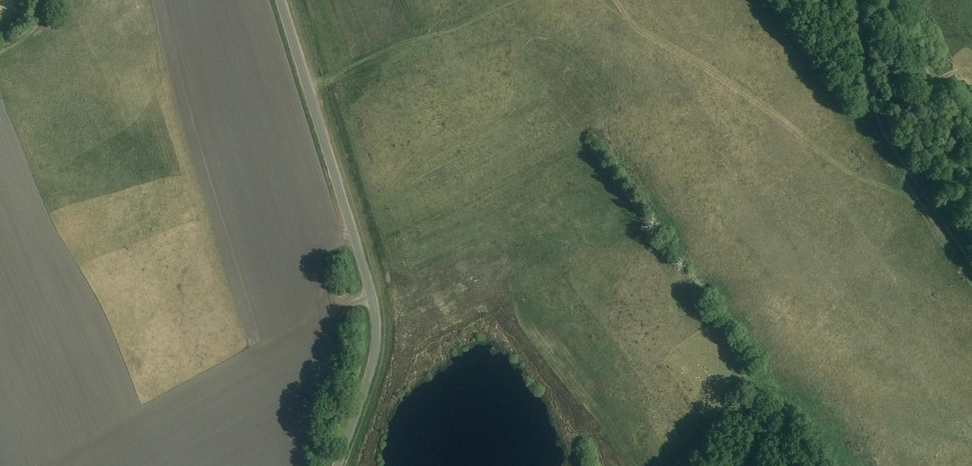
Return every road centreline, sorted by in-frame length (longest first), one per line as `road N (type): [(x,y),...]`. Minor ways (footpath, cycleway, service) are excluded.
road 1 (unclassified): [(338,465),(375,350),(376,317),(282,0)]
road 2 (track): [(971,134),(895,31),(888,0)]

